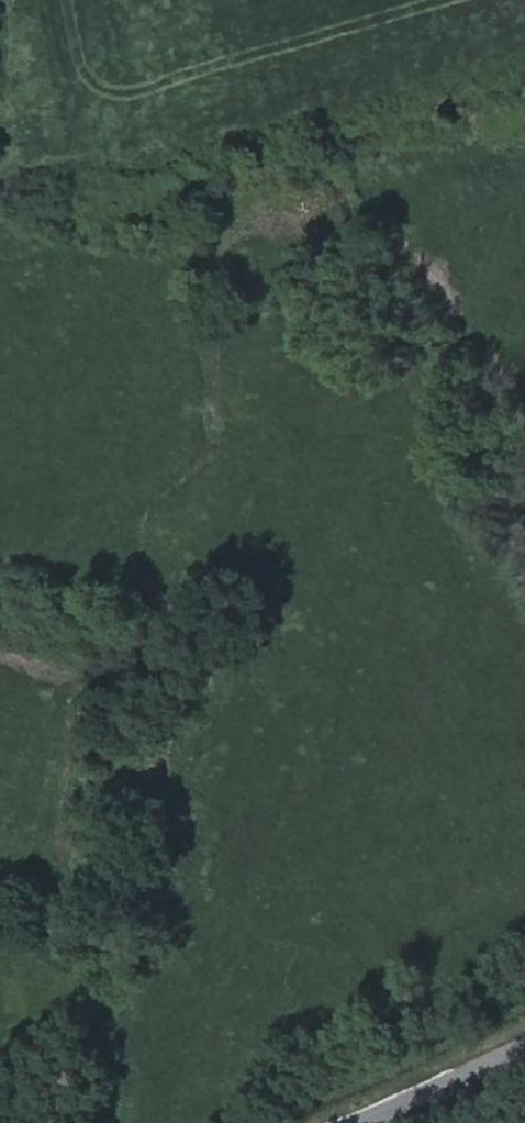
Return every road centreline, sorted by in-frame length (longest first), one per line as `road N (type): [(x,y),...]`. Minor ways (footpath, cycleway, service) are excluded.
road 1 (tertiary): [(371,1122),(524,1053)]

